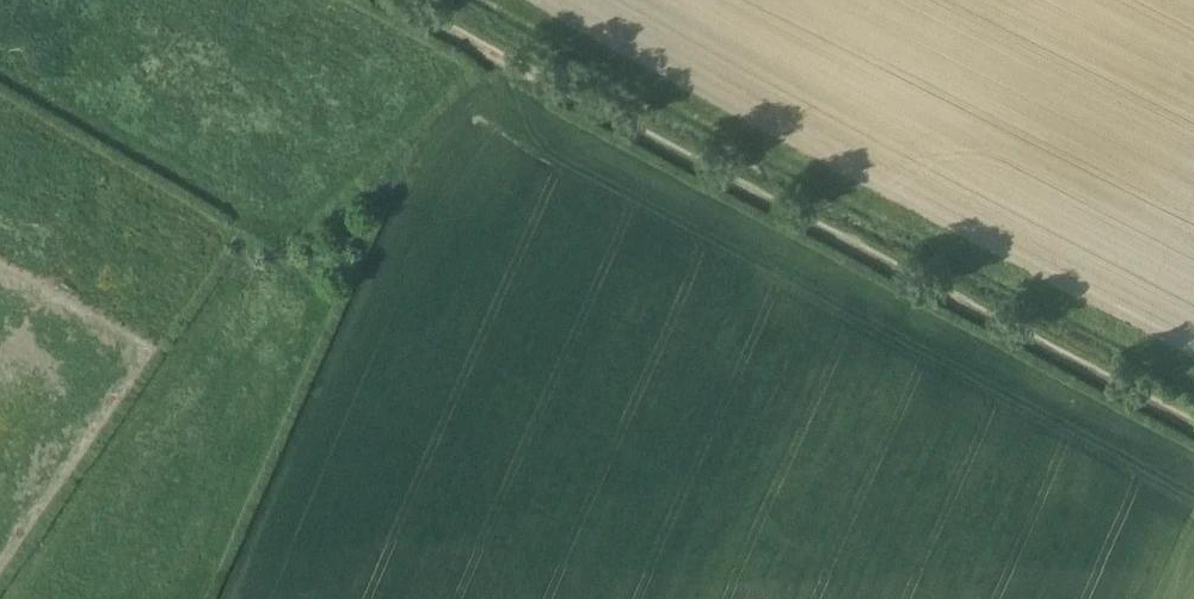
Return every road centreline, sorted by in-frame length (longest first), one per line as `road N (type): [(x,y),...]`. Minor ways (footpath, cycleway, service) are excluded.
road 1 (track): [(1193,433),(376,0)]

